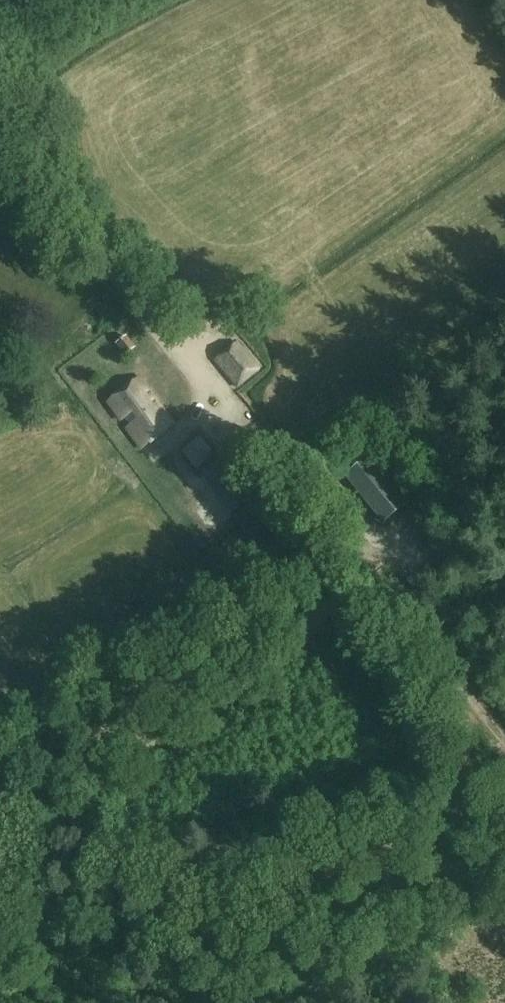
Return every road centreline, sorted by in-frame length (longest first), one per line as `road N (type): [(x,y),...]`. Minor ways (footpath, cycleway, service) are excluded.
road 1 (track): [(0,131),(146,314),(376,559),(287,652),(113,773),(83,803),(37,940),(1,1002)]
road 2 (track): [(368,567),(504,742)]

